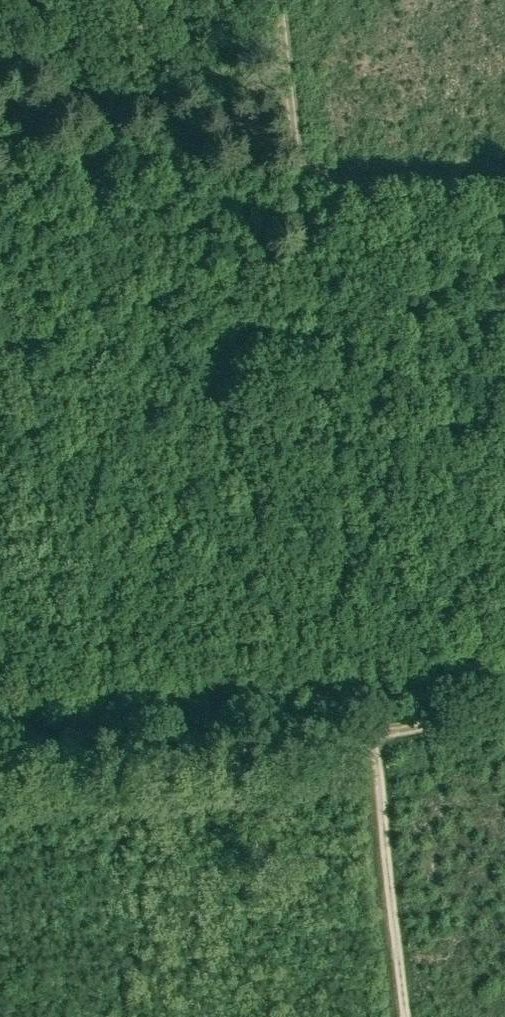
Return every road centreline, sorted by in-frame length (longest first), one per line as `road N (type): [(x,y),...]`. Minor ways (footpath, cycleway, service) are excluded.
road 1 (track): [(405,1016),(289,166)]
road 2 (track): [(0,753),(365,733),(504,701)]
road 3 (track): [(289,166),(271,0)]

